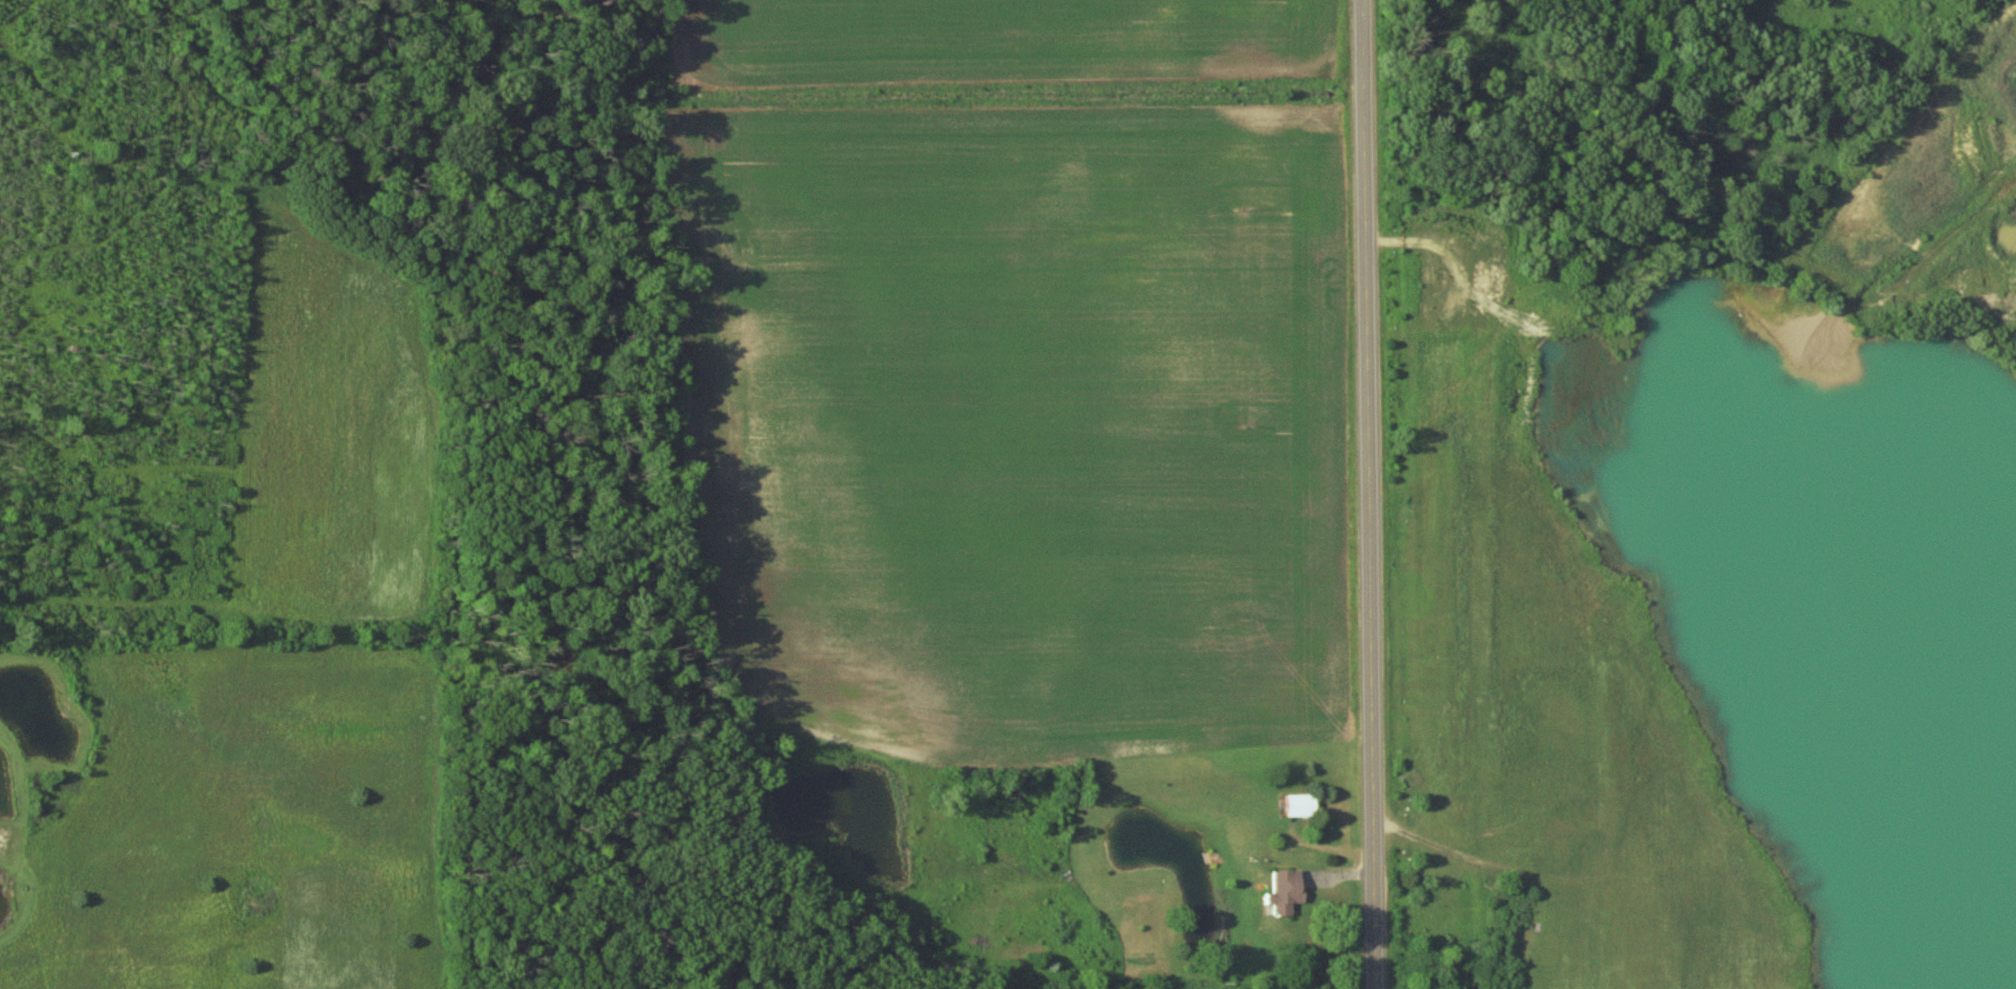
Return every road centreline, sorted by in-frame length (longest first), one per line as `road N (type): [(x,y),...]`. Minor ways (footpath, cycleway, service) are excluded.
road 1 (tertiary): [(1378,988),(1364,0)]

